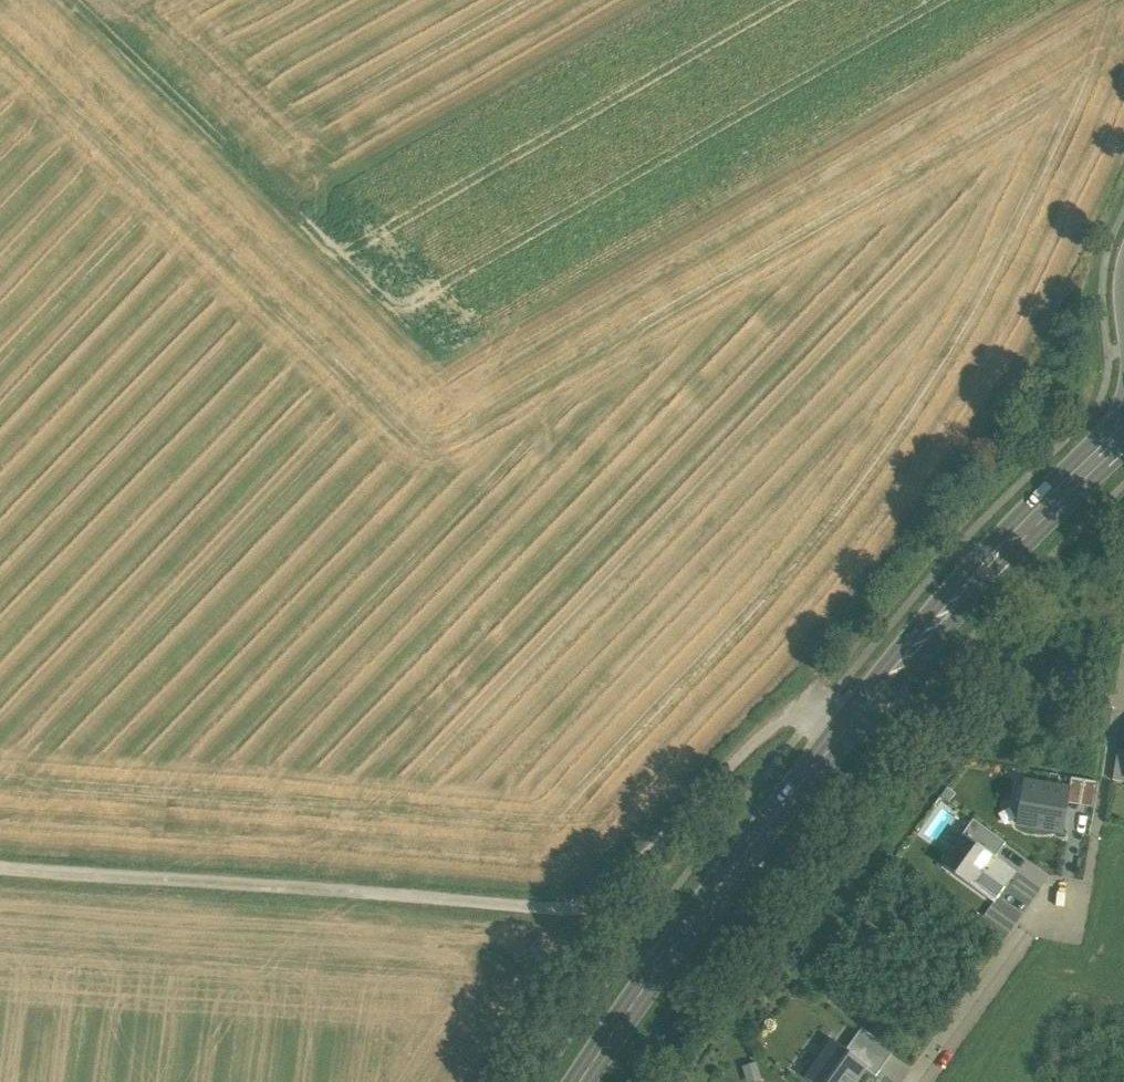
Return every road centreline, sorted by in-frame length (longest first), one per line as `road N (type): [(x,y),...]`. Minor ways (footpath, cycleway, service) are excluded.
road 1 (track): [(850,725),(816,713),(786,717),(586,907),(0,868)]
road 2 (secondary): [(577,1081),(689,925),(888,682)]
road 3 (secondary): [(1123,416),(967,570),(903,648),(888,682)]
road 4 (secondary): [(888,682),(1123,453)]
road 5 (track): [(295,227),(59,0)]
road 6 (residential): [(920,1081),(1025,935),(1061,910)]
road 7 (track): [(1119,701),(910,707)]

